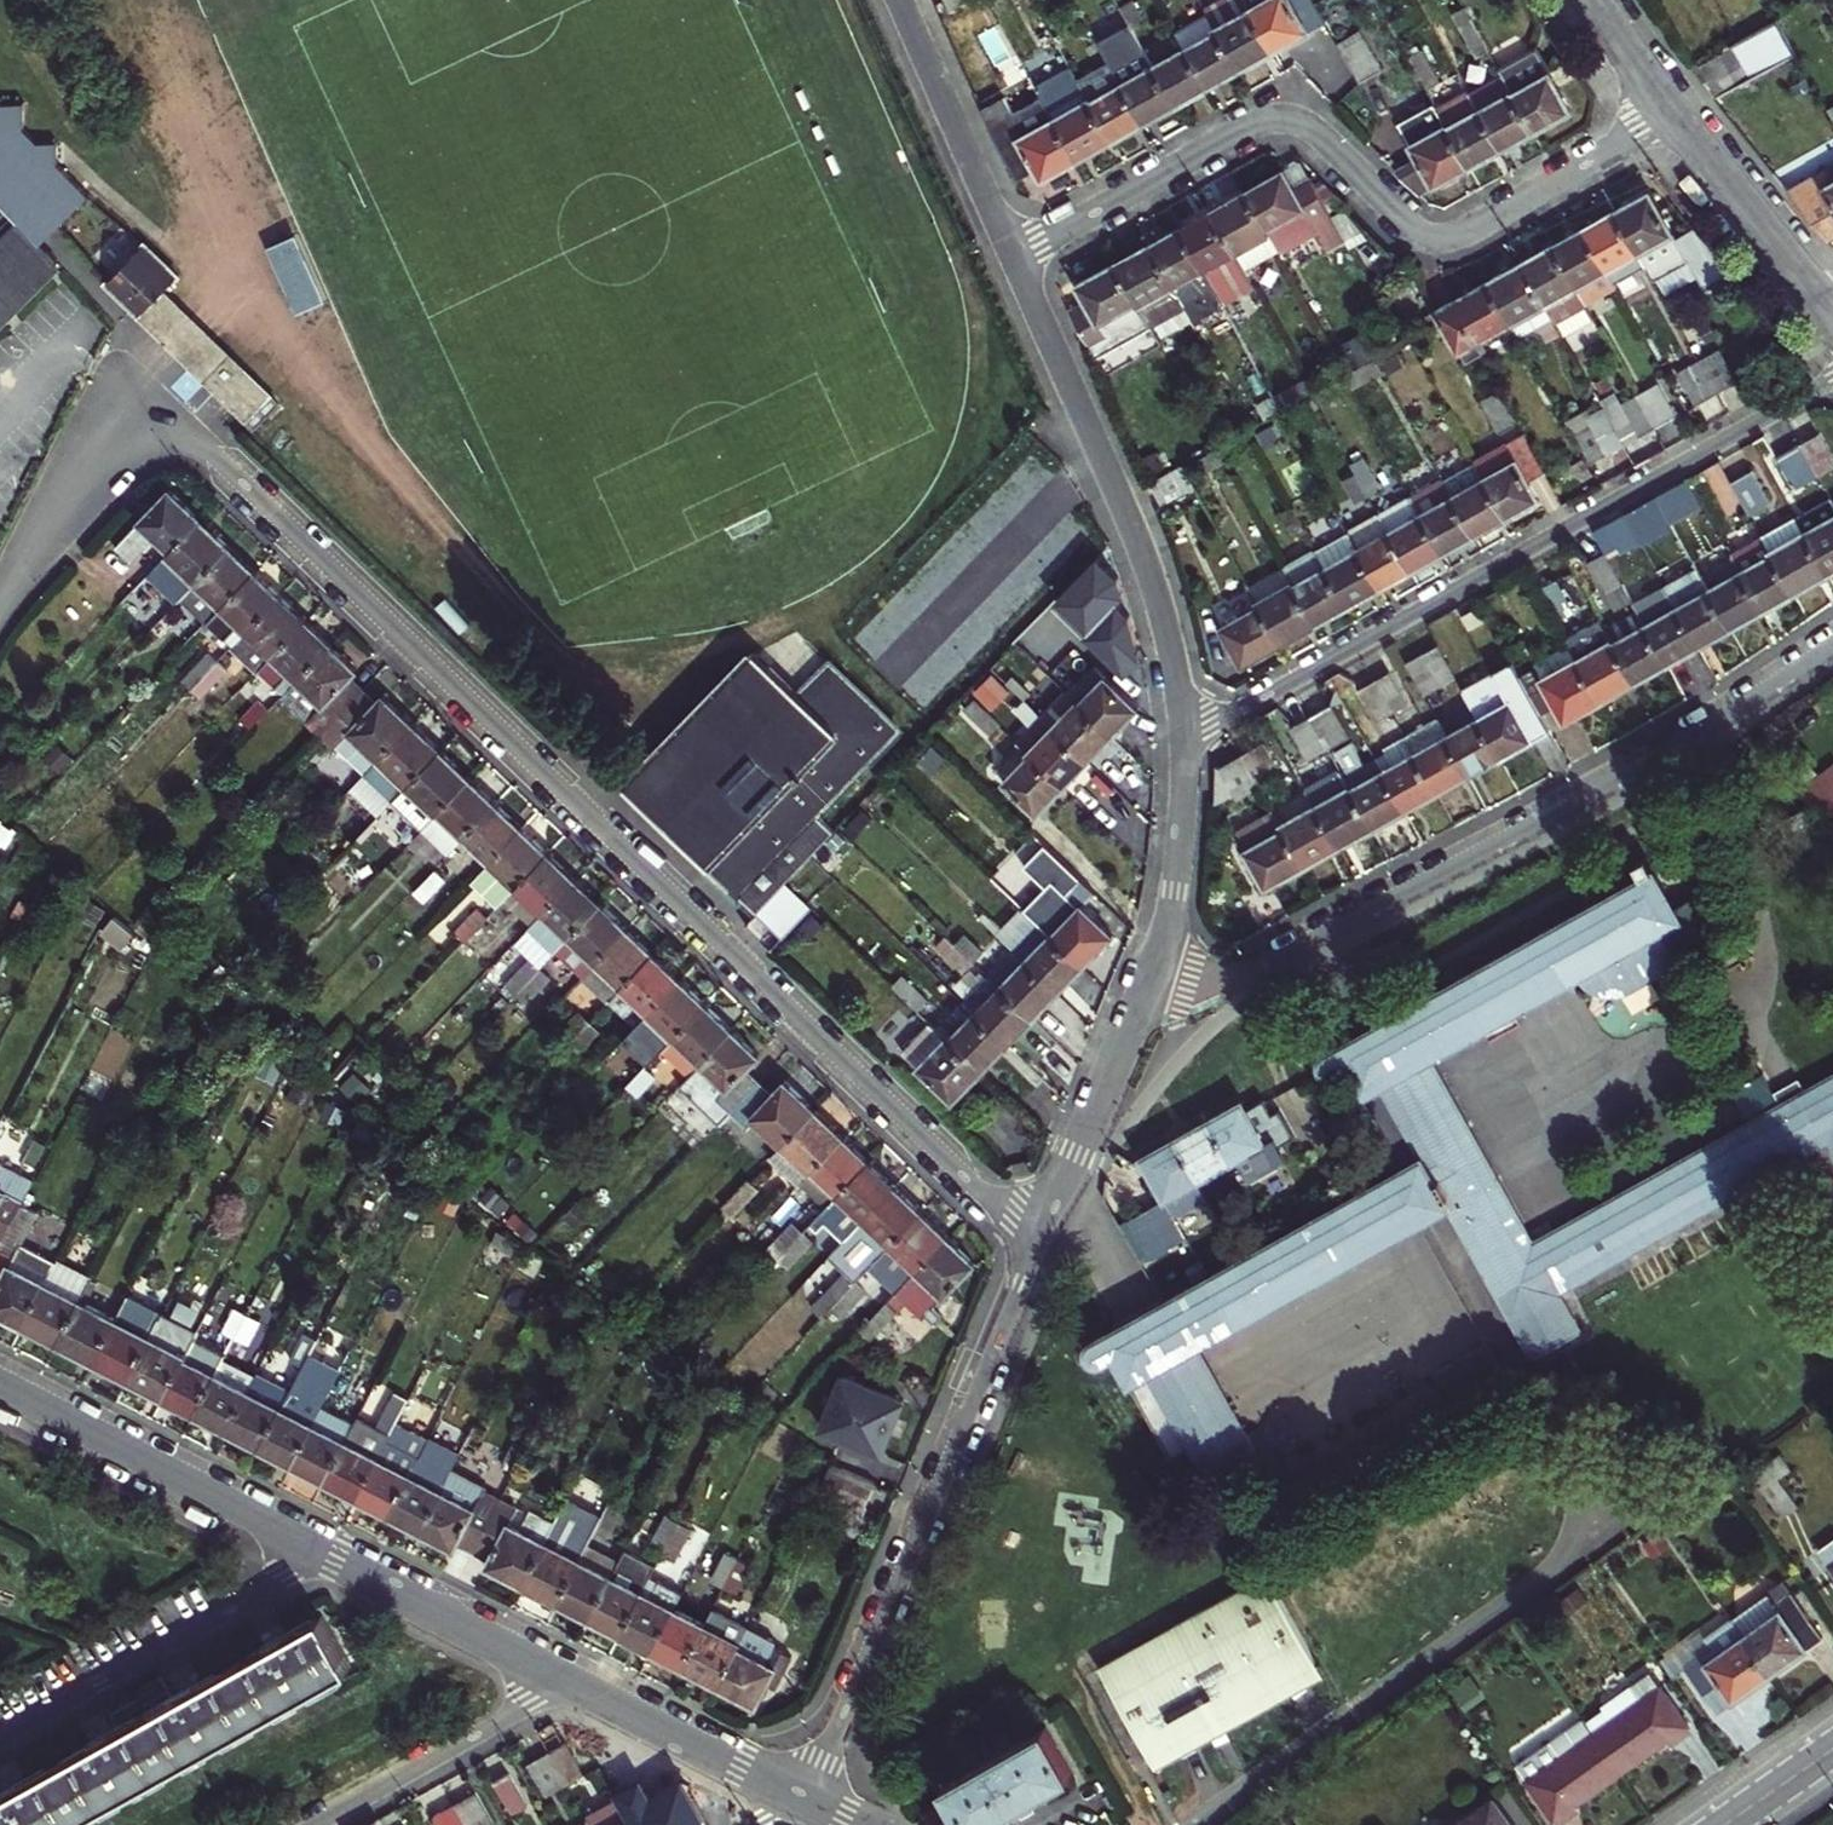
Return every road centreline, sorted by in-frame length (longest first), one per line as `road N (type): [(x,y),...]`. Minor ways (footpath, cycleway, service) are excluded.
road 1 (residential): [(1039,1249),(191,438),(141,436),(106,459),(0,596)]
road 2 (residential): [(1832,647),(1581,802),(1254,973),(1187,990),(1148,985)]
road 3 (residential): [(1674,115),(1442,240),(1414,231),(1319,133),(1270,121),(1015,260)]
road 4 (residential): [(1182,744),(1832,381)]
road 5 (residential): [(799,1795),(825,1757),(1039,1249)]
road 6 (residential): [(1015,260),(1148,568),(1172,661),(1182,744)]
road 7 (residential): [(0,1742),(285,1578),(302,1544)]
road 8 (residential): [(0,1386),(302,1544)]
road 9 (residential): [(1148,985),(1039,1249)]
road 10 (residential): [(901,0),(1015,260)]
road 11 (residential): [(302,1544),(554,1674)]
road 12 (residential): [(323,1824),(516,1714),(554,1674)]
road 13 (residential): [(554,1674),(799,1795)]
road 14 (tertiary): [(1829,309),(1674,115)]
road 15 (residential): [(1182,744),(1179,865),(1148,985)]
road 16 (tertiary): [(1674,115),(1592,0)]
road 17 (tertiary): [(1728,1824),(1832,1751)]

